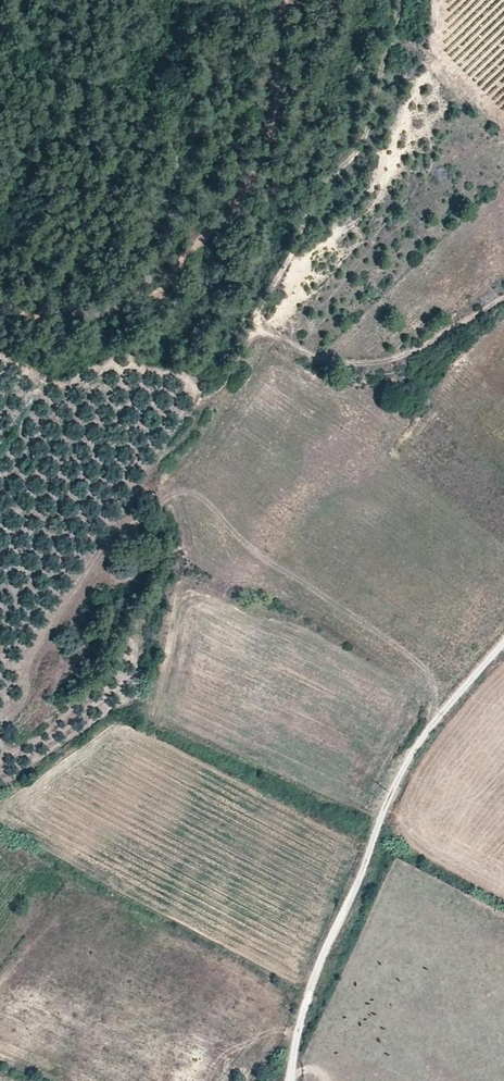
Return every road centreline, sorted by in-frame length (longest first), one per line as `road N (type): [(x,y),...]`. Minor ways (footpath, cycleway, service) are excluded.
road 1 (track): [(0,656),(27,662),(106,574),(144,487),(252,345),(282,339),(344,362),(379,361),(432,347),(503,301)]
road 2 (track): [(0,318),(33,322),(124,310),(168,291),(230,231),(272,154),(294,0)]
road 3 (track): [(288,1080),(324,955),(412,752),(503,643)]

